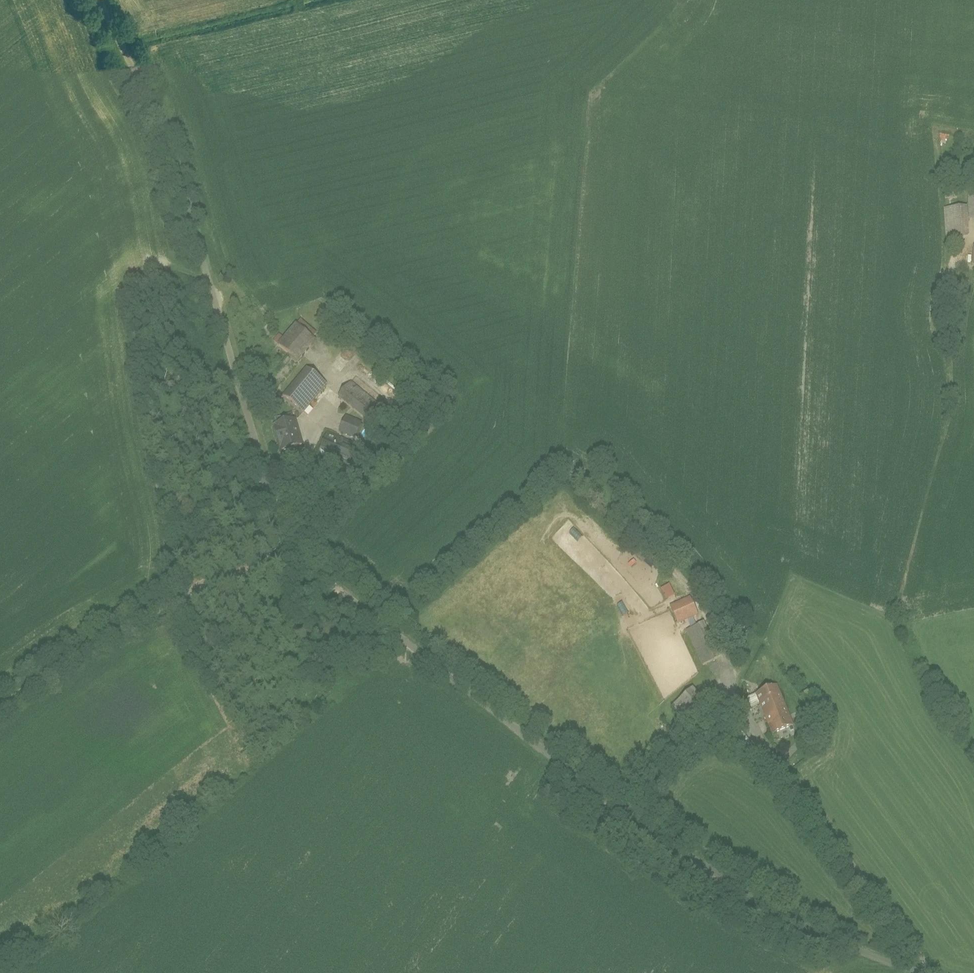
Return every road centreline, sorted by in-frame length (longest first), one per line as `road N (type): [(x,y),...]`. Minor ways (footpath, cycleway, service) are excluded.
road 1 (residential): [(925,972),(795,922),(701,863),(540,747),(297,545)]
road 2 (track): [(591,481),(693,584),(735,695),(778,771),(924,972)]
road 3 (residential): [(297,545),(165,130),(101,0)]
road 4 (residential): [(297,545),(90,645),(0,709)]

